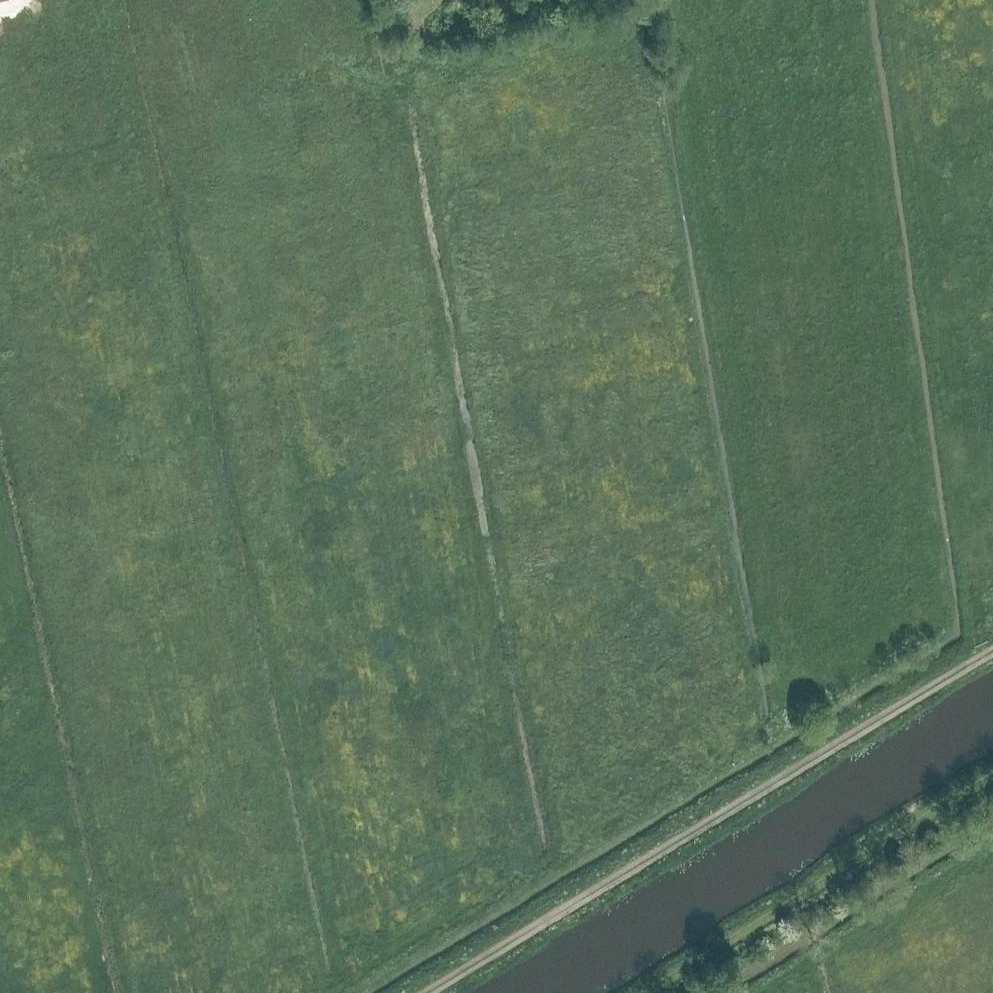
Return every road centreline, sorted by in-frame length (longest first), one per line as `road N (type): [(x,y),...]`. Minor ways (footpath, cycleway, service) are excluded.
road 1 (track): [(992,650),(426,992)]

